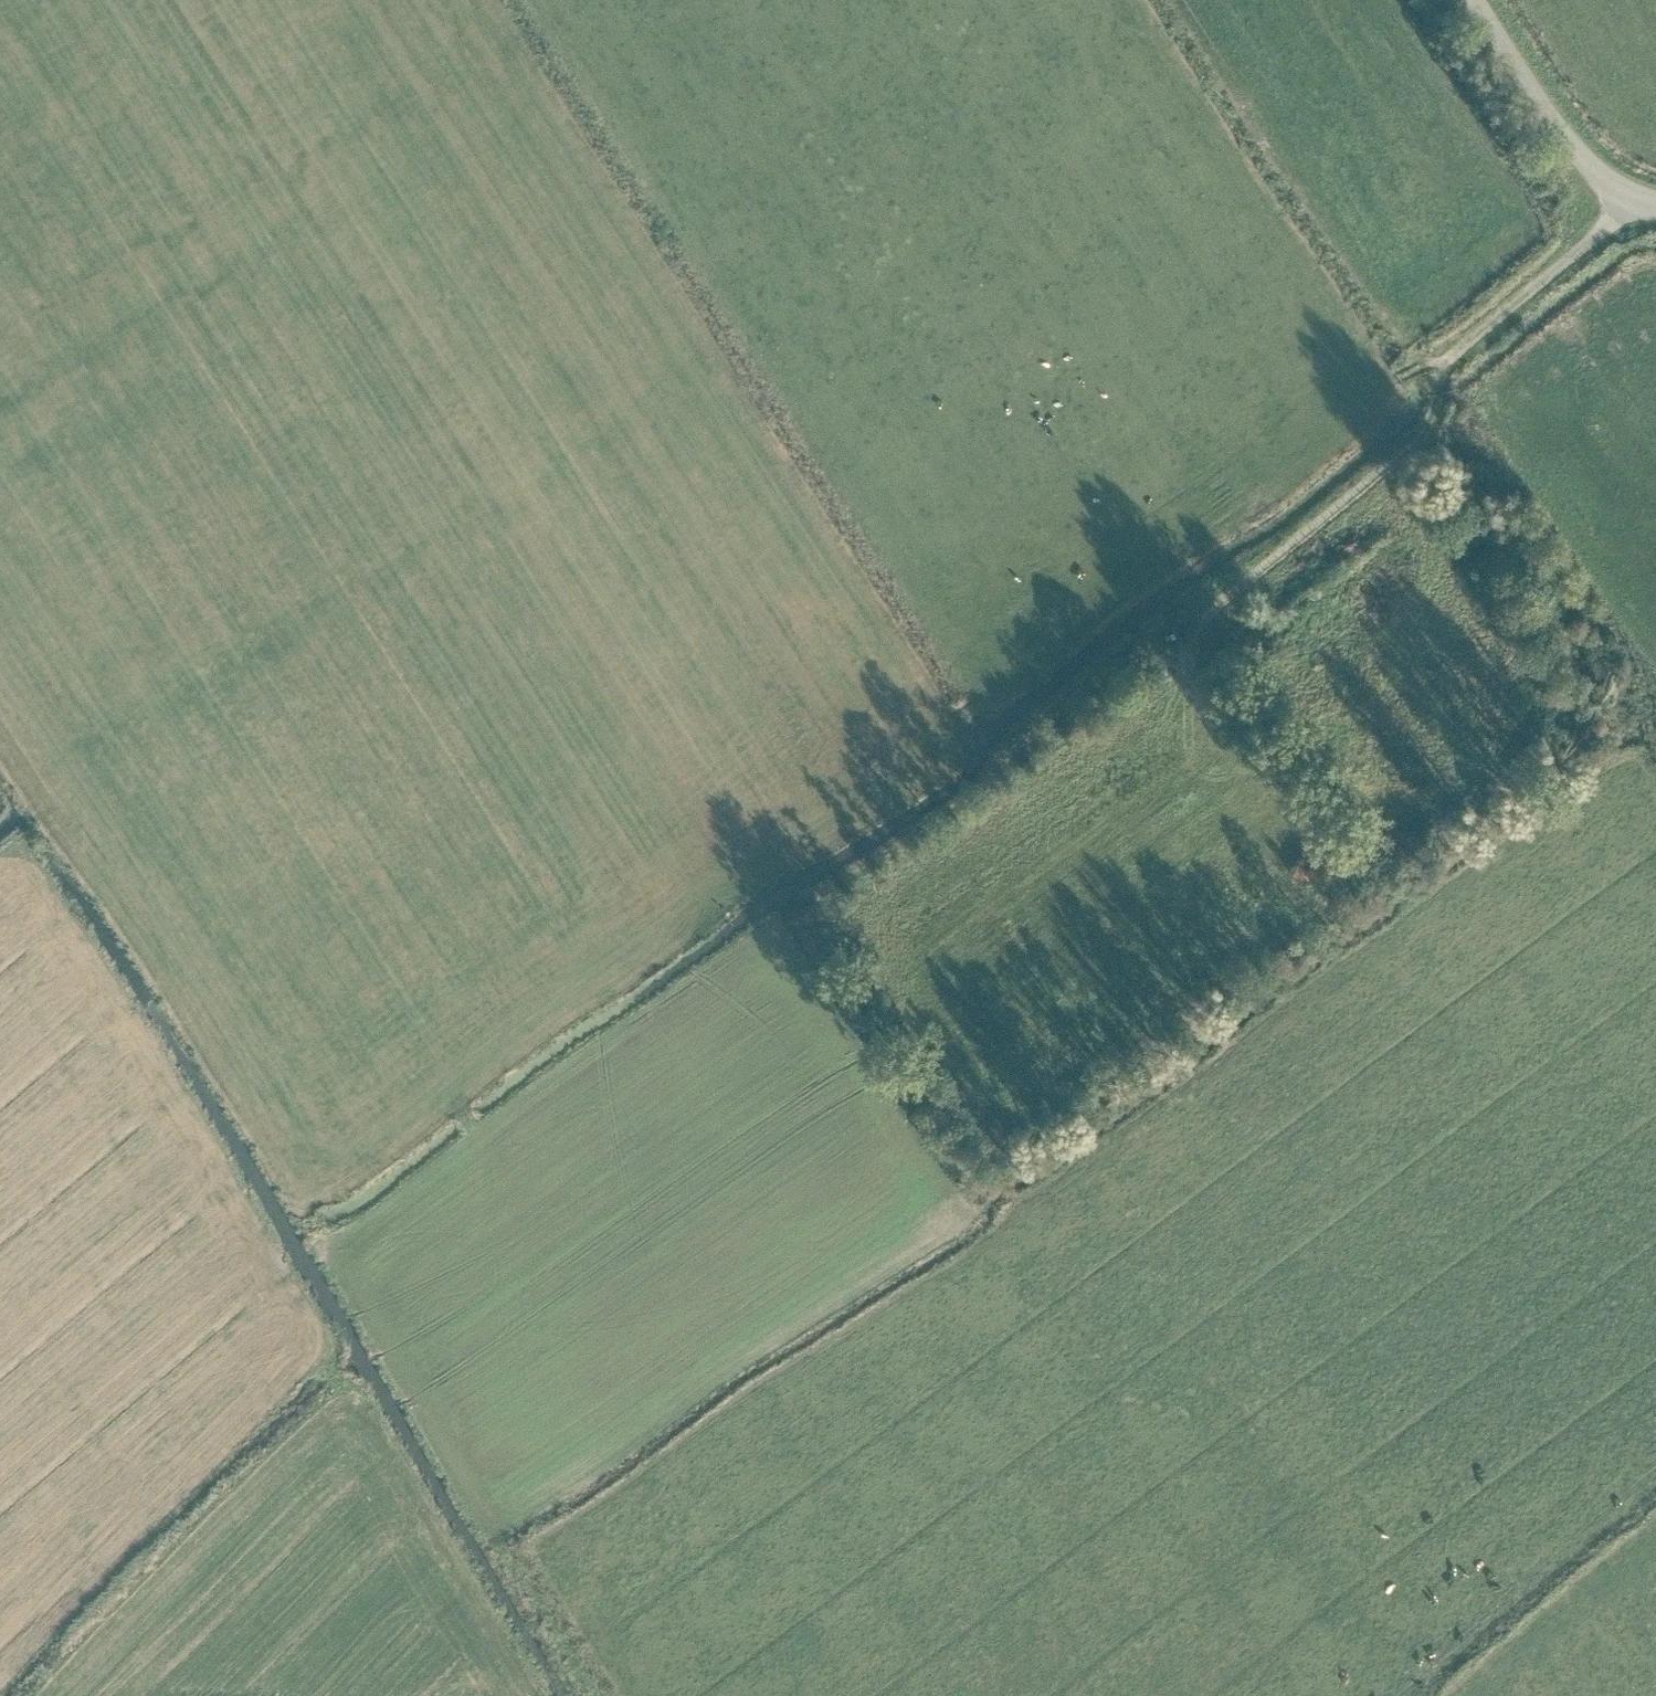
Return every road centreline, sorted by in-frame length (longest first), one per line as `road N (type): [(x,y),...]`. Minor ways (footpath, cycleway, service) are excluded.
road 1 (track): [(942,729),(1242,515),(1324,450),(1383,387),(1417,366),(1442,362),(1485,329),(1603,232),(1627,193)]
road 2 (track): [(1164,664),(1422,443),(1440,415),(1442,362)]
road 3 (unclassified): [(1655,202),(1627,193),(1581,157),(1480,0)]

